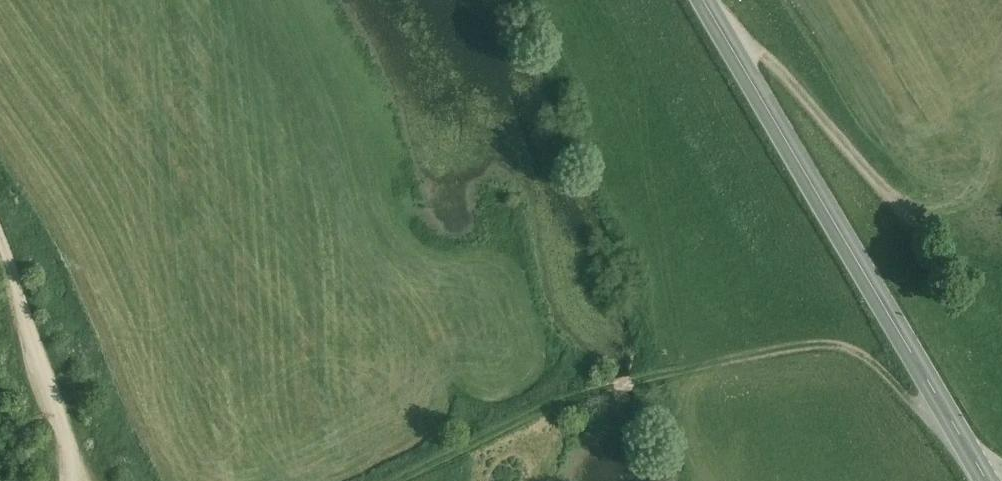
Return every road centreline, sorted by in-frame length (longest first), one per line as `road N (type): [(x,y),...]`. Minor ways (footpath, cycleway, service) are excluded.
road 1 (track): [(403,480),(579,396),(830,341),(913,400),(944,410)]
road 2 (tertiary): [(972,459),(703,0)]
road 3 (track): [(0,253),(64,423),(67,480)]

